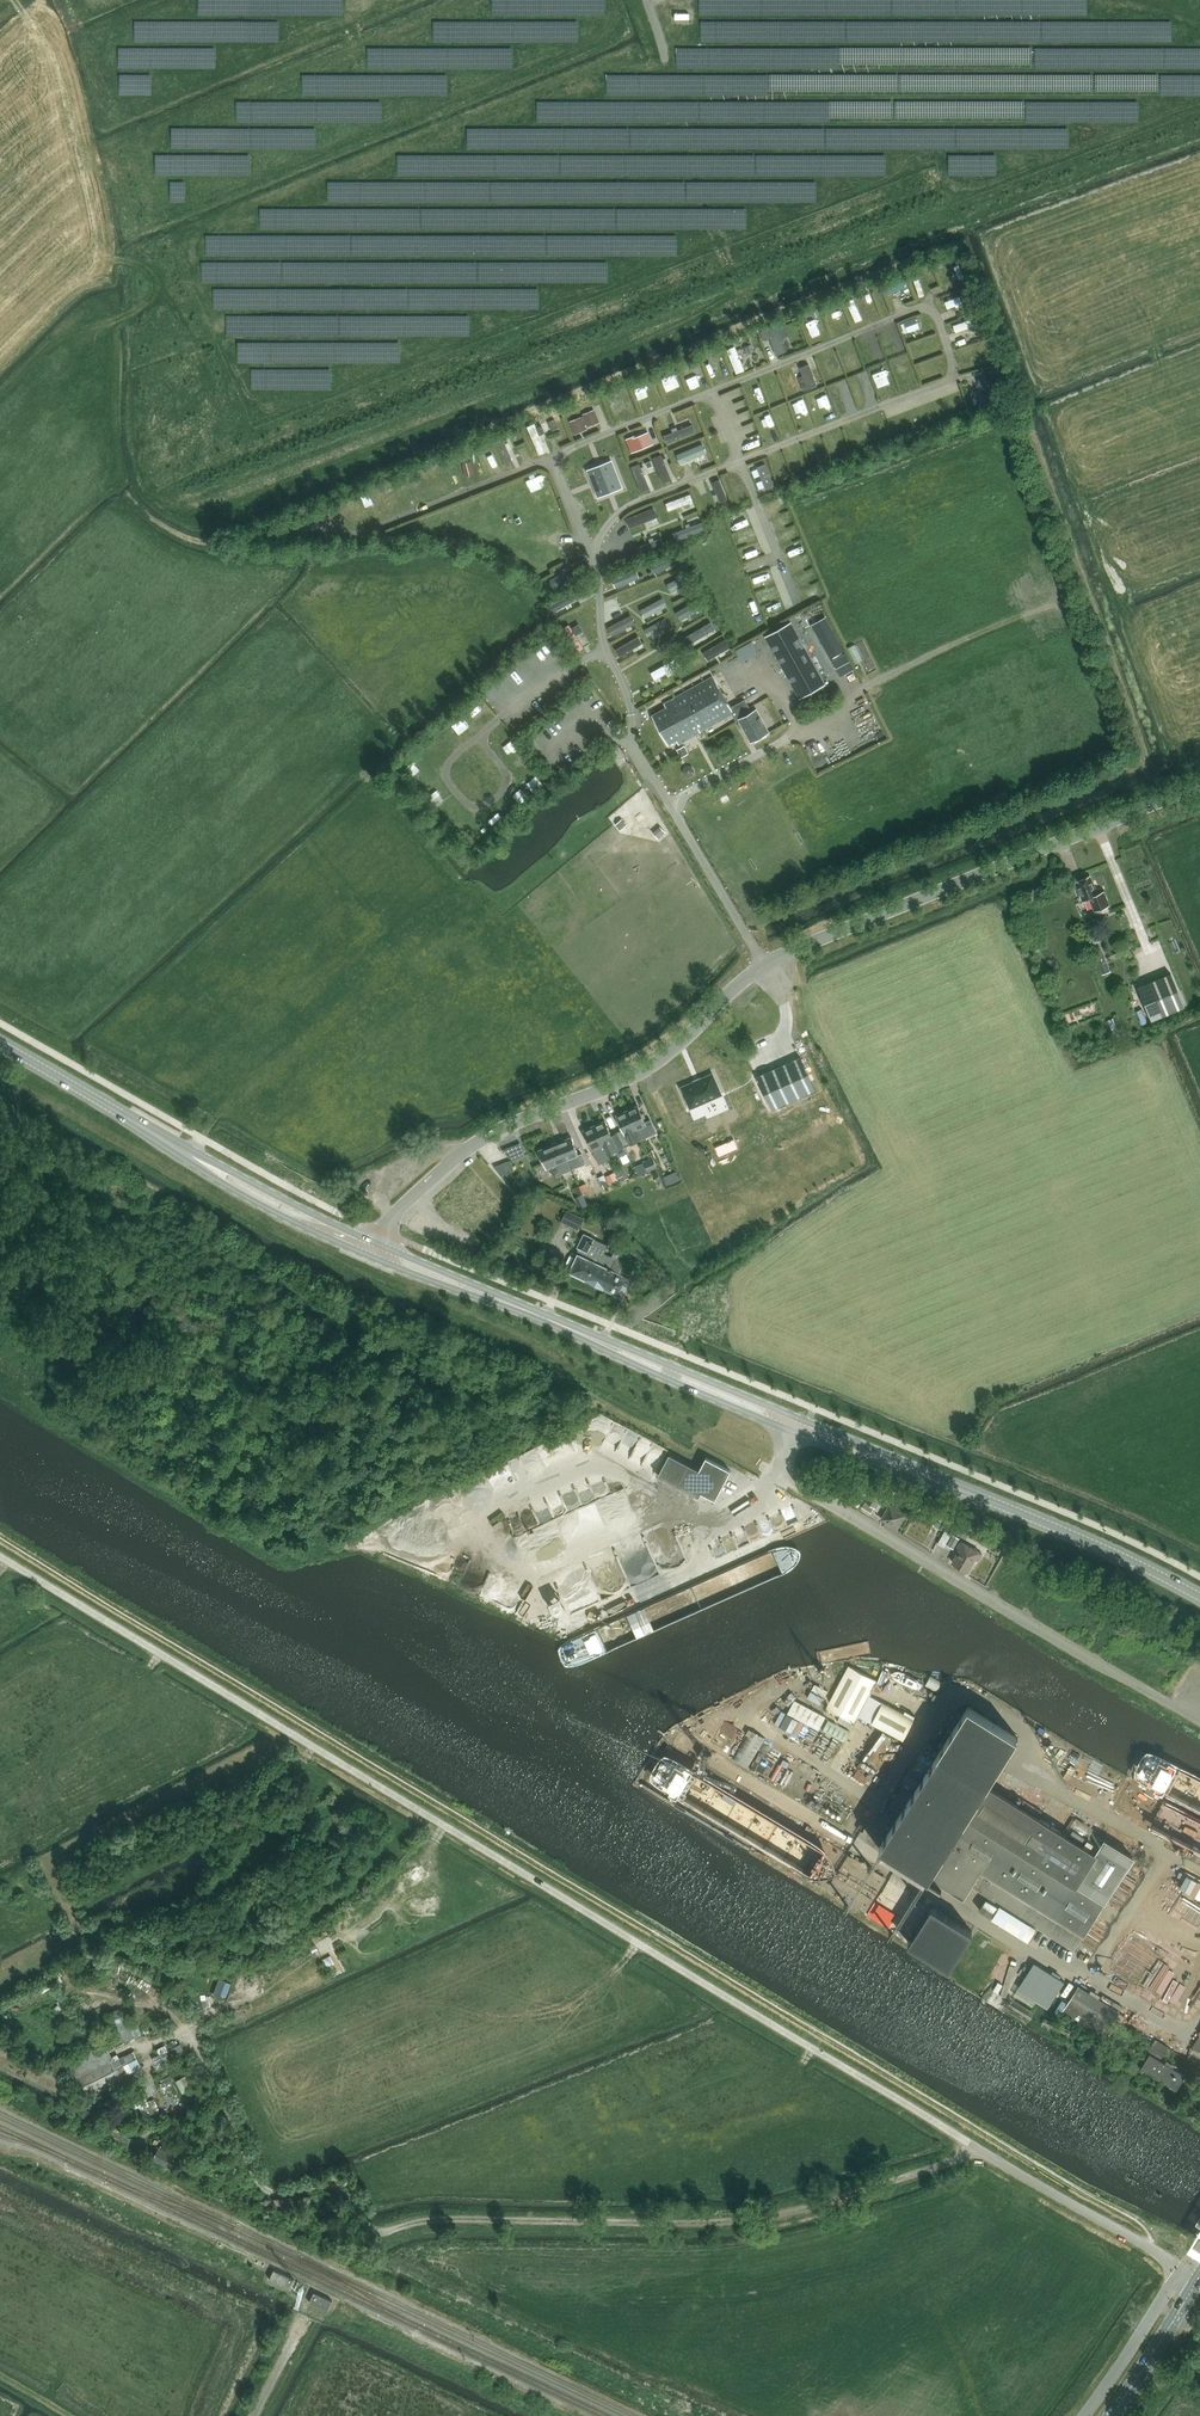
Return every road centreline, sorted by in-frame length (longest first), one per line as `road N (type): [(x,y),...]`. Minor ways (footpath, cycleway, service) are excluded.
road 1 (unclassified): [(978,2148),(0,1555)]
road 2 (unclassified): [(371,1251),(398,1210),(467,1148),(666,1057),(764,965),(1199,785)]
road 3 (unclassified): [(978,2148),(755,2219),(440,2220),(386,2229)]
road 4 (unclassified): [(778,1477),(1199,1722)]
road 5 (secondary): [(799,1428),(371,1251)]
road 6 (secondary): [(1199,1597),(1110,1551),(799,1428)]
road 7 (secondary): [(371,1251),(269,1202),(0,1046)]
road 8 (unclassified): [(1179,2272),(978,2148)]
road 9 (unclassified): [(1084,2415),(1179,2272)]
road 10 (secondary): [(1111,2415),(1194,2286)]

